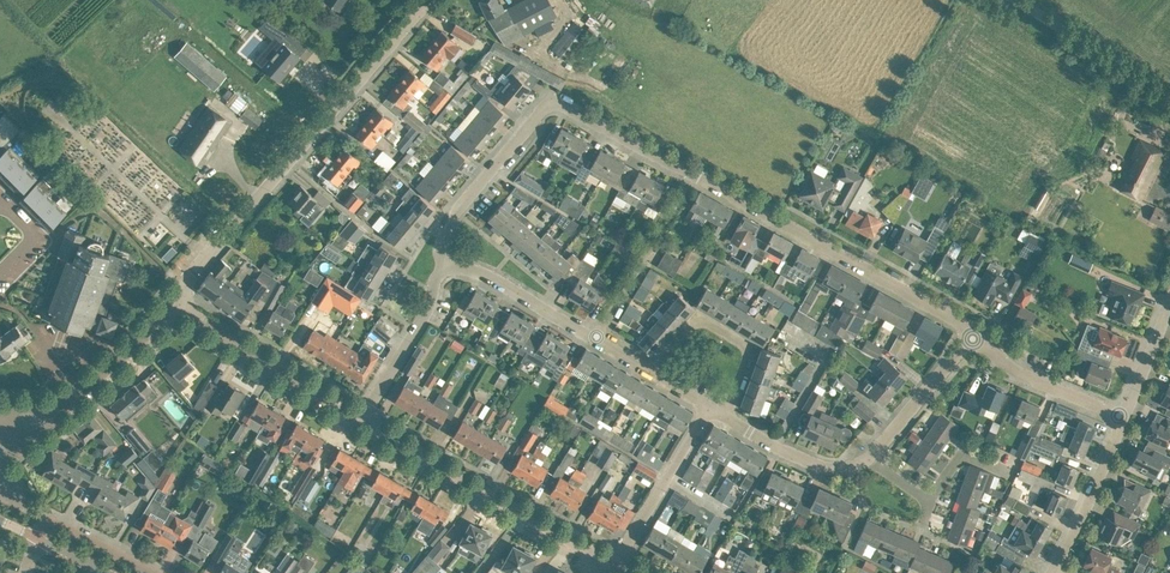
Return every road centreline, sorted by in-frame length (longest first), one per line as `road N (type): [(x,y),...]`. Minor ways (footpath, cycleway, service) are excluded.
road 1 (unclassified): [(181,308),(187,279),(429,0)]
road 2 (residential): [(445,269),(445,230),(551,105),(693,174)]
road 3 (residential): [(977,334),(693,174)]
road 4 (residential): [(615,565),(363,419)]
road 5 (residential): [(363,419),(181,308)]
road 6 (residential): [(720,415),(749,358),(744,345),(698,321),(652,373)]
road 7 (residential): [(596,338),(693,174)]
road 8 (residential): [(615,565),(709,408)]
road 9 (unclassified): [(1169,103),(1020,0)]
road 10 (residential): [(1125,417),(1019,375),(977,334)]
road 11 (residential): [(1052,572),(1125,417)]
road 12 (residential): [(363,419),(445,269)]
road 13 (residential): [(596,338),(483,272),(445,269)]
road 14 (residential): [(871,458),(852,467),(817,465),(720,415)]
road 15 (residential): [(977,334),(871,458)]
road 16 (residential): [(12,425),(58,407),(144,336)]
road 17 (residential): [(148,572),(51,522),(39,538)]
road 18 (residential): [(1125,417),(1169,302)]

